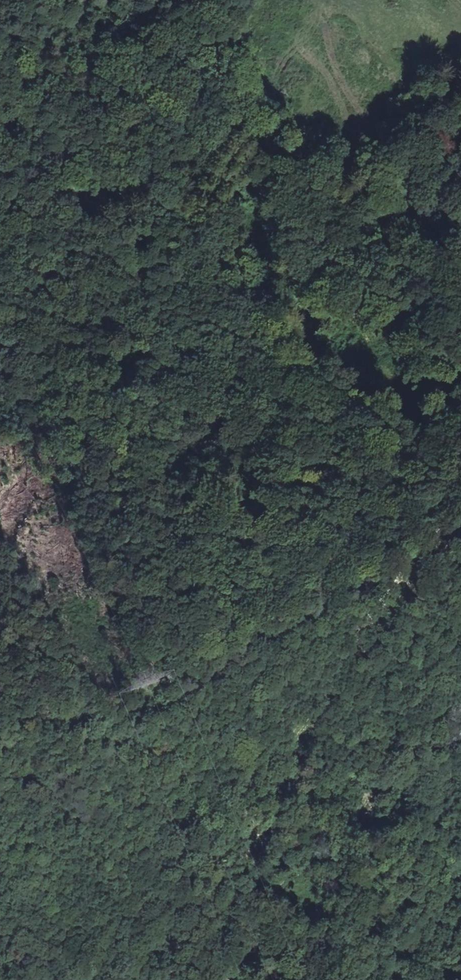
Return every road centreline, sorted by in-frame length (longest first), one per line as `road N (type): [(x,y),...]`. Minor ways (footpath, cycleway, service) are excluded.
road 1 (track): [(460,725),(382,786),(236,926),(251,850),(298,733),(411,566)]
road 2 (track): [(217,0),(207,39),(234,99),(247,209),(262,252),(299,302),(460,430)]

